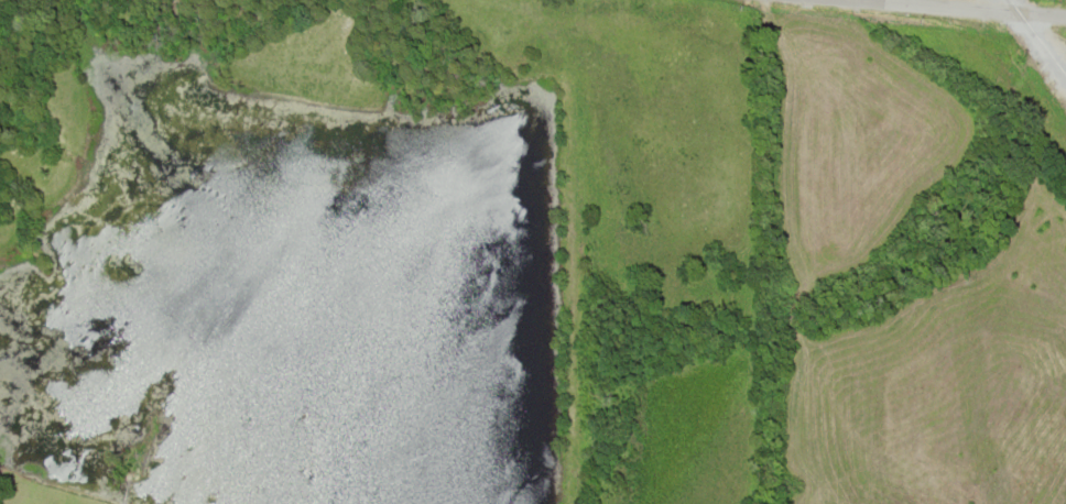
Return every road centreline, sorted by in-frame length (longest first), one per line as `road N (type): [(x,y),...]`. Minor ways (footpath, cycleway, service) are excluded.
road 1 (residential): [(1065,15),(863,0)]

